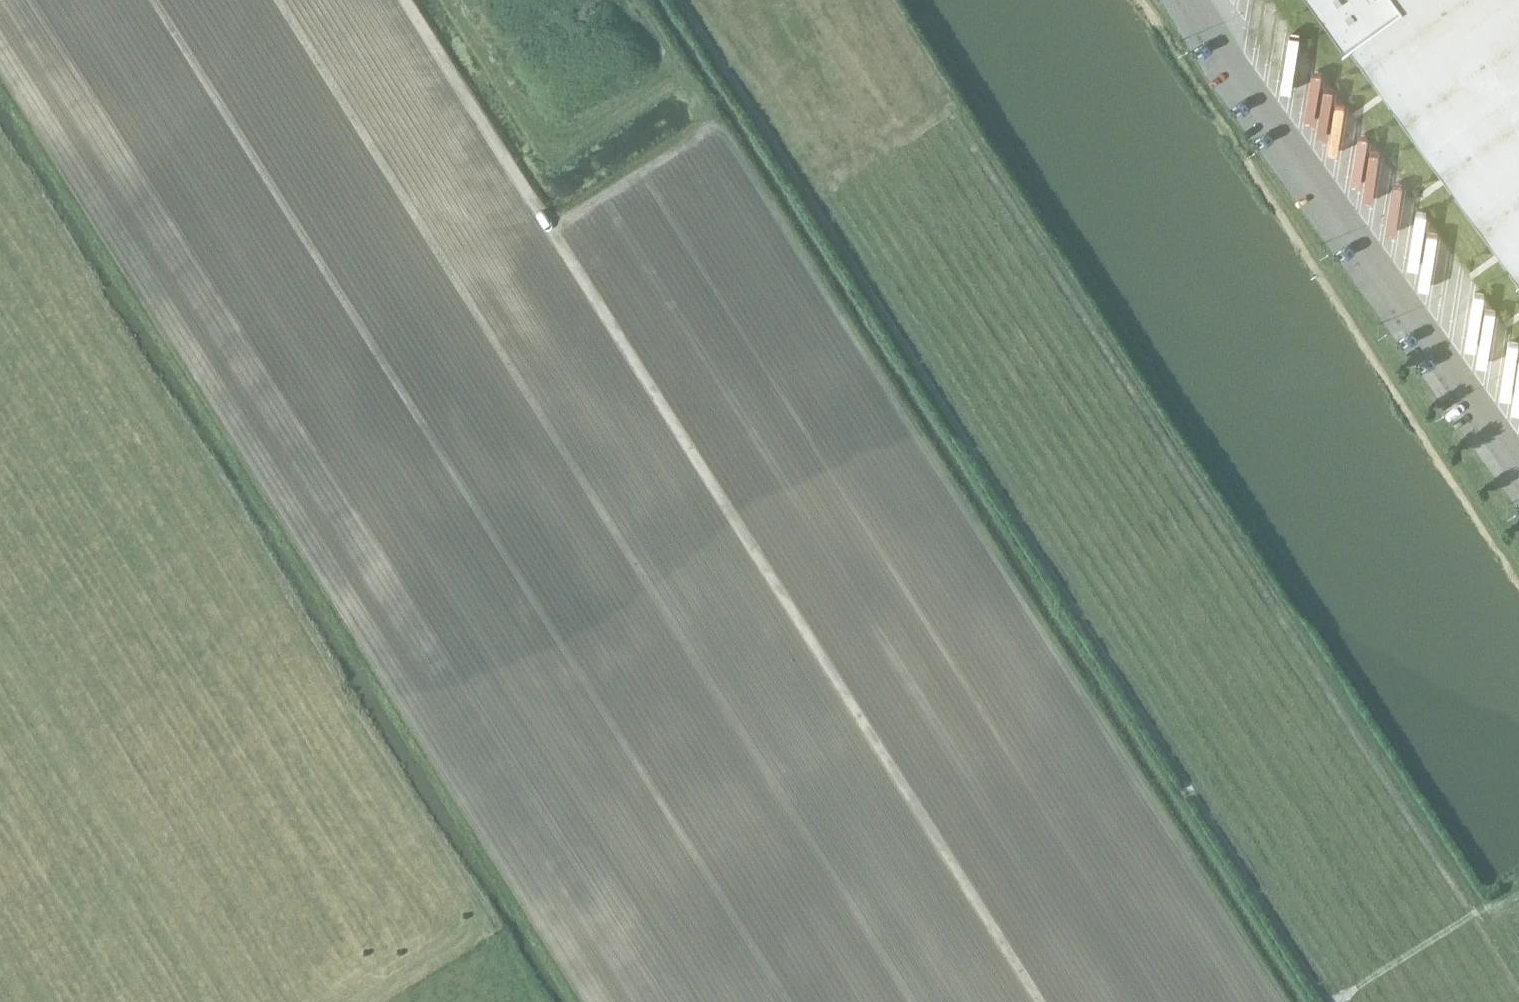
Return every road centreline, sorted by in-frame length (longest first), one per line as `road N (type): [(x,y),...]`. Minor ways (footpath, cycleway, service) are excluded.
road 1 (unclassified): [(1518,480),(1221,67),(1182,0)]

